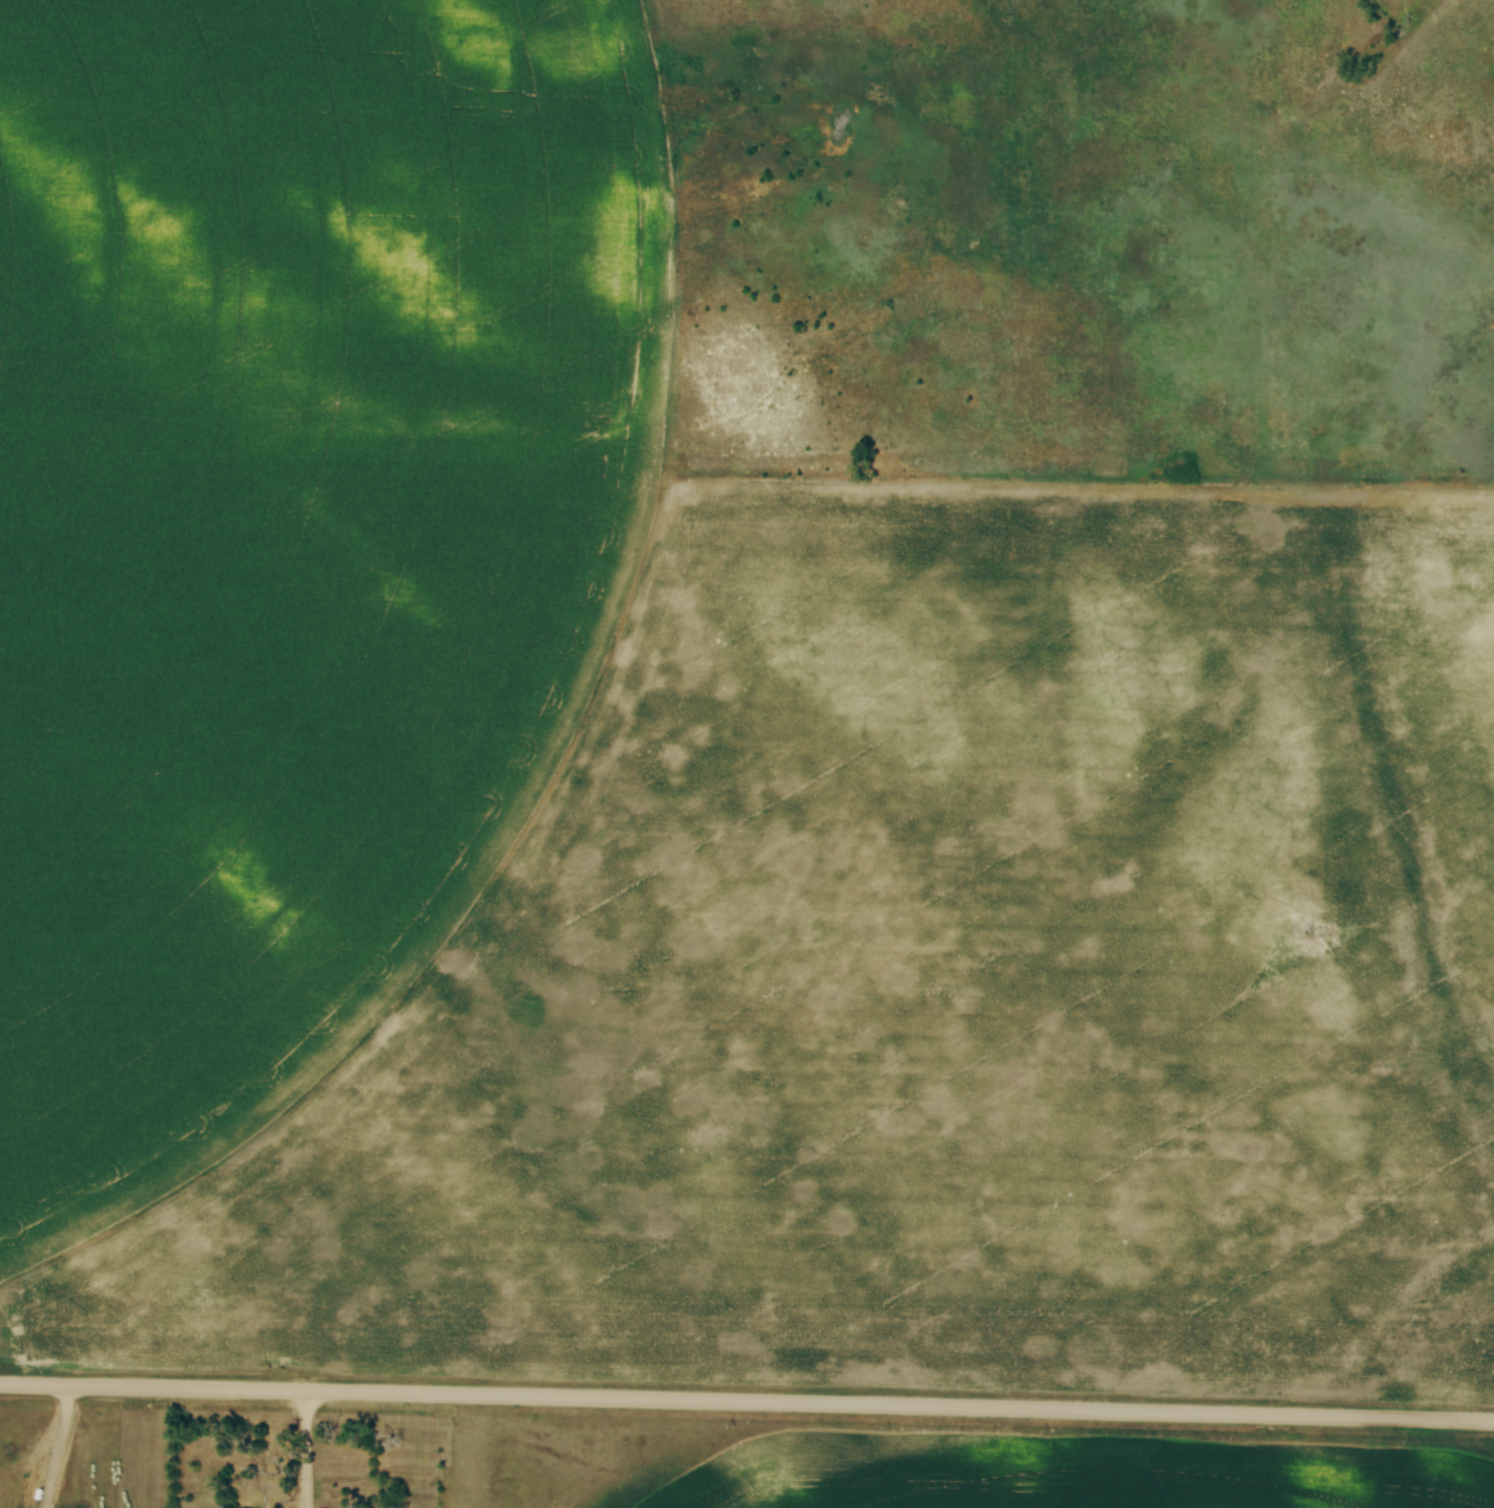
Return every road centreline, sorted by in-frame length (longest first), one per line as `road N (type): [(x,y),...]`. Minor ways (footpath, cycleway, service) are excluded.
road 1 (tertiary): [(0,1385),(1493,1420)]

